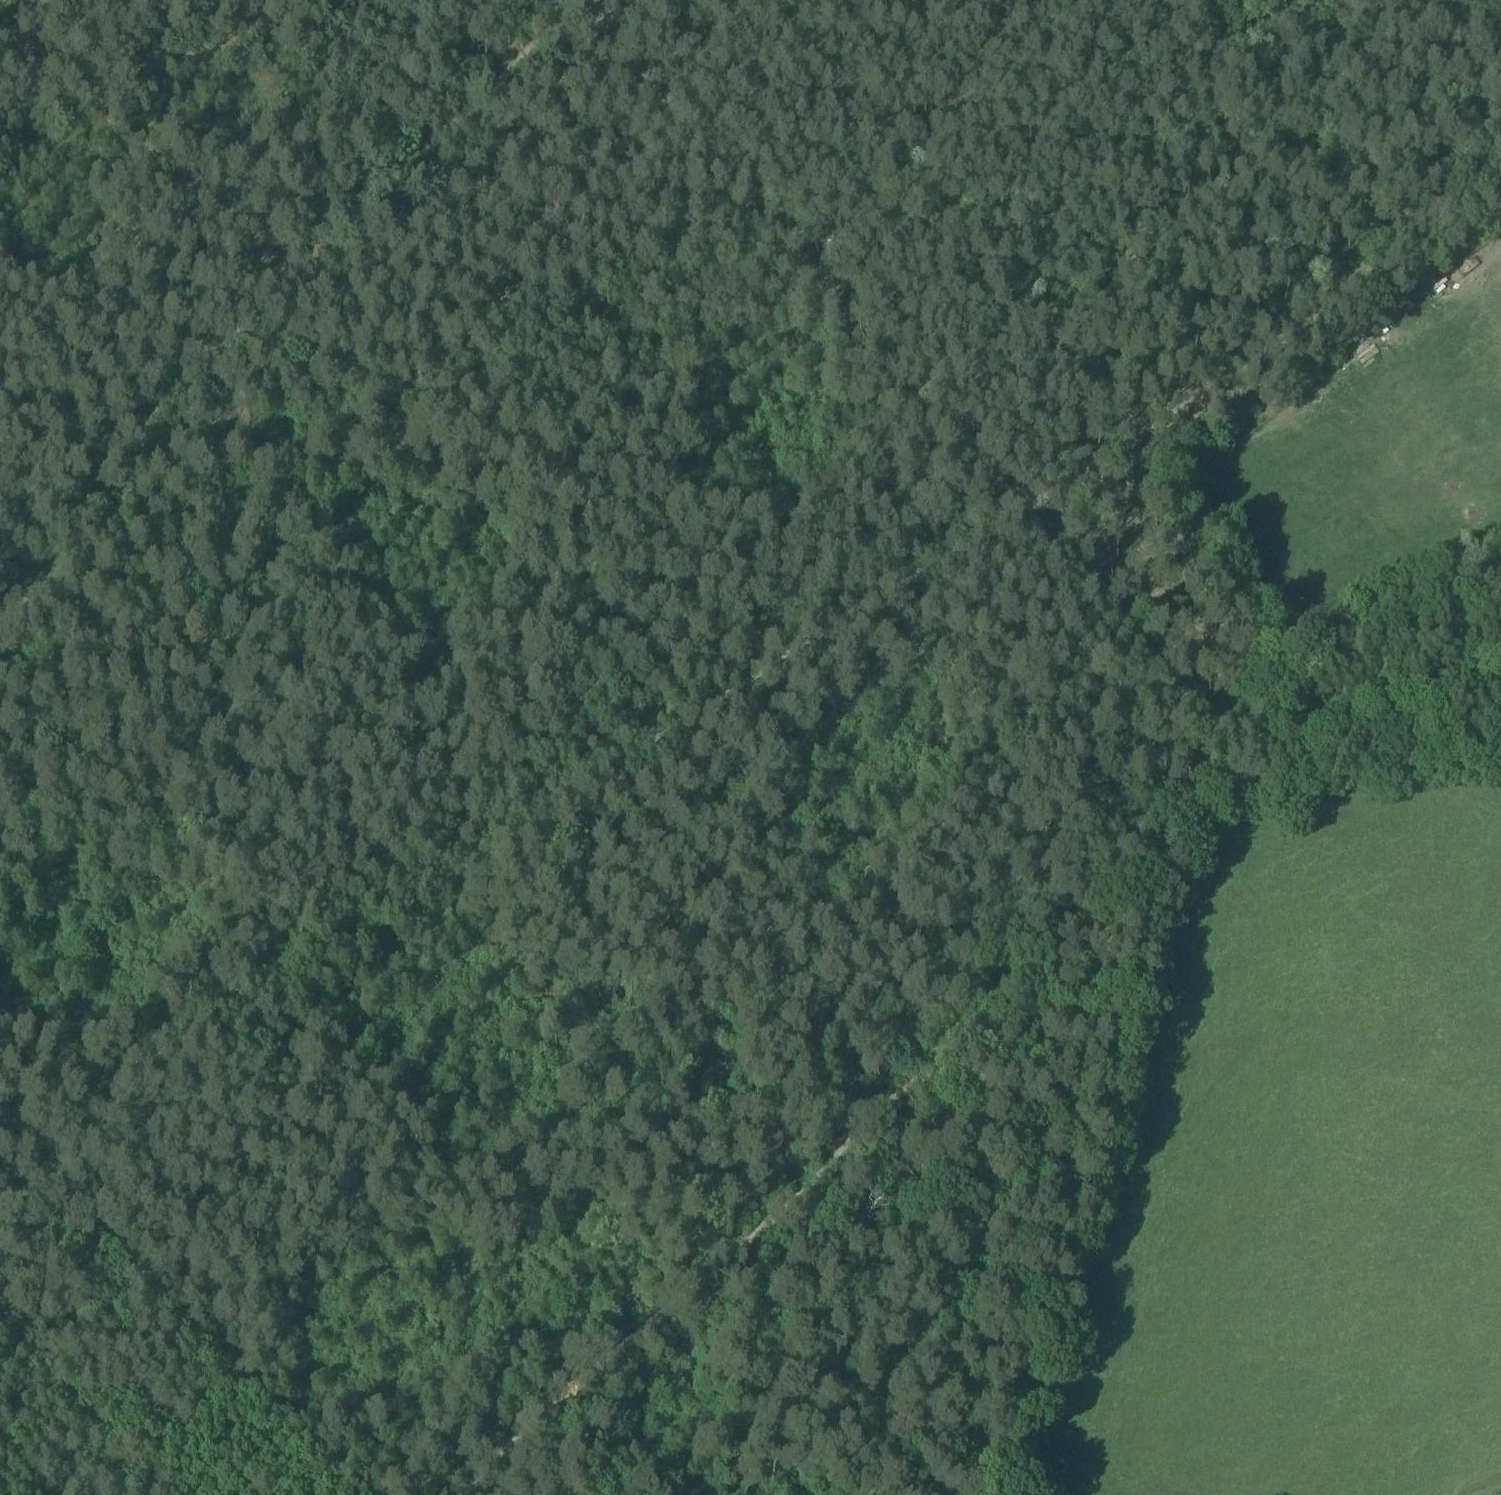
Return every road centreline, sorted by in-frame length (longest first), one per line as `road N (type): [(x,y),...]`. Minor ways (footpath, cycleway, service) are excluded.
road 1 (track): [(459,1494),(812,1182),(867,1122),(1059,979),(1143,909),(1157,886),(1182,806),(1205,764),(1209,732),(1199,708),(1025,507)]
road 2 (track): [(1025,507),(137,1073),(107,1144),(49,1198)]
road 3 (track): [(577,0),(1025,507)]
road 4 (track): [(1500,198),(1025,507)]
road 5 (track): [(1006,1494),(1036,1046),(1059,979)]
road 6 (track): [(49,1198),(361,1494)]
road 7 (track): [(1192,793),(1261,772),(1270,756),(1279,692),(1322,641),(1362,620),(1500,575)]

